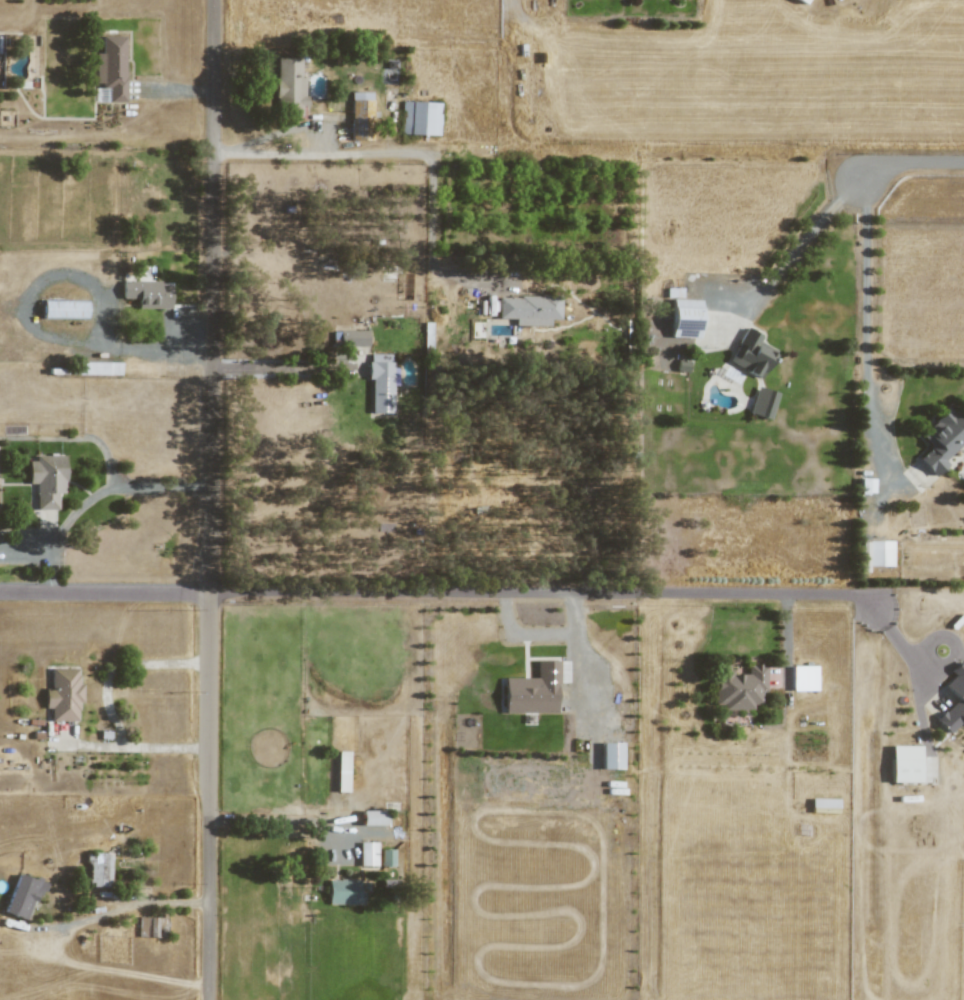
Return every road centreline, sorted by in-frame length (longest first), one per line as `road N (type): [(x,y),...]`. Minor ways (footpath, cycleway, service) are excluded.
road 1 (residential): [(209,999),(215,0)]
road 2 (residential): [(211,595),(0,593)]

